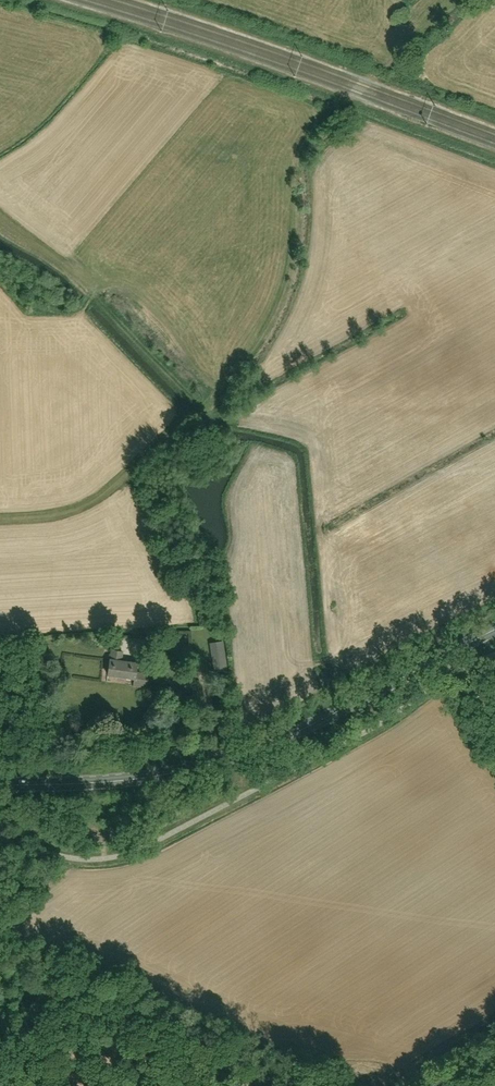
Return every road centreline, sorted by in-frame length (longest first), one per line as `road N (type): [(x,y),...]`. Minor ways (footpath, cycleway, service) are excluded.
road 1 (track): [(0,520),(76,510),(205,409),(286,301),(300,232),(300,161),(338,109)]
road 2 (secondary): [(0,785),(148,777),(227,758),(272,743),(494,631)]

